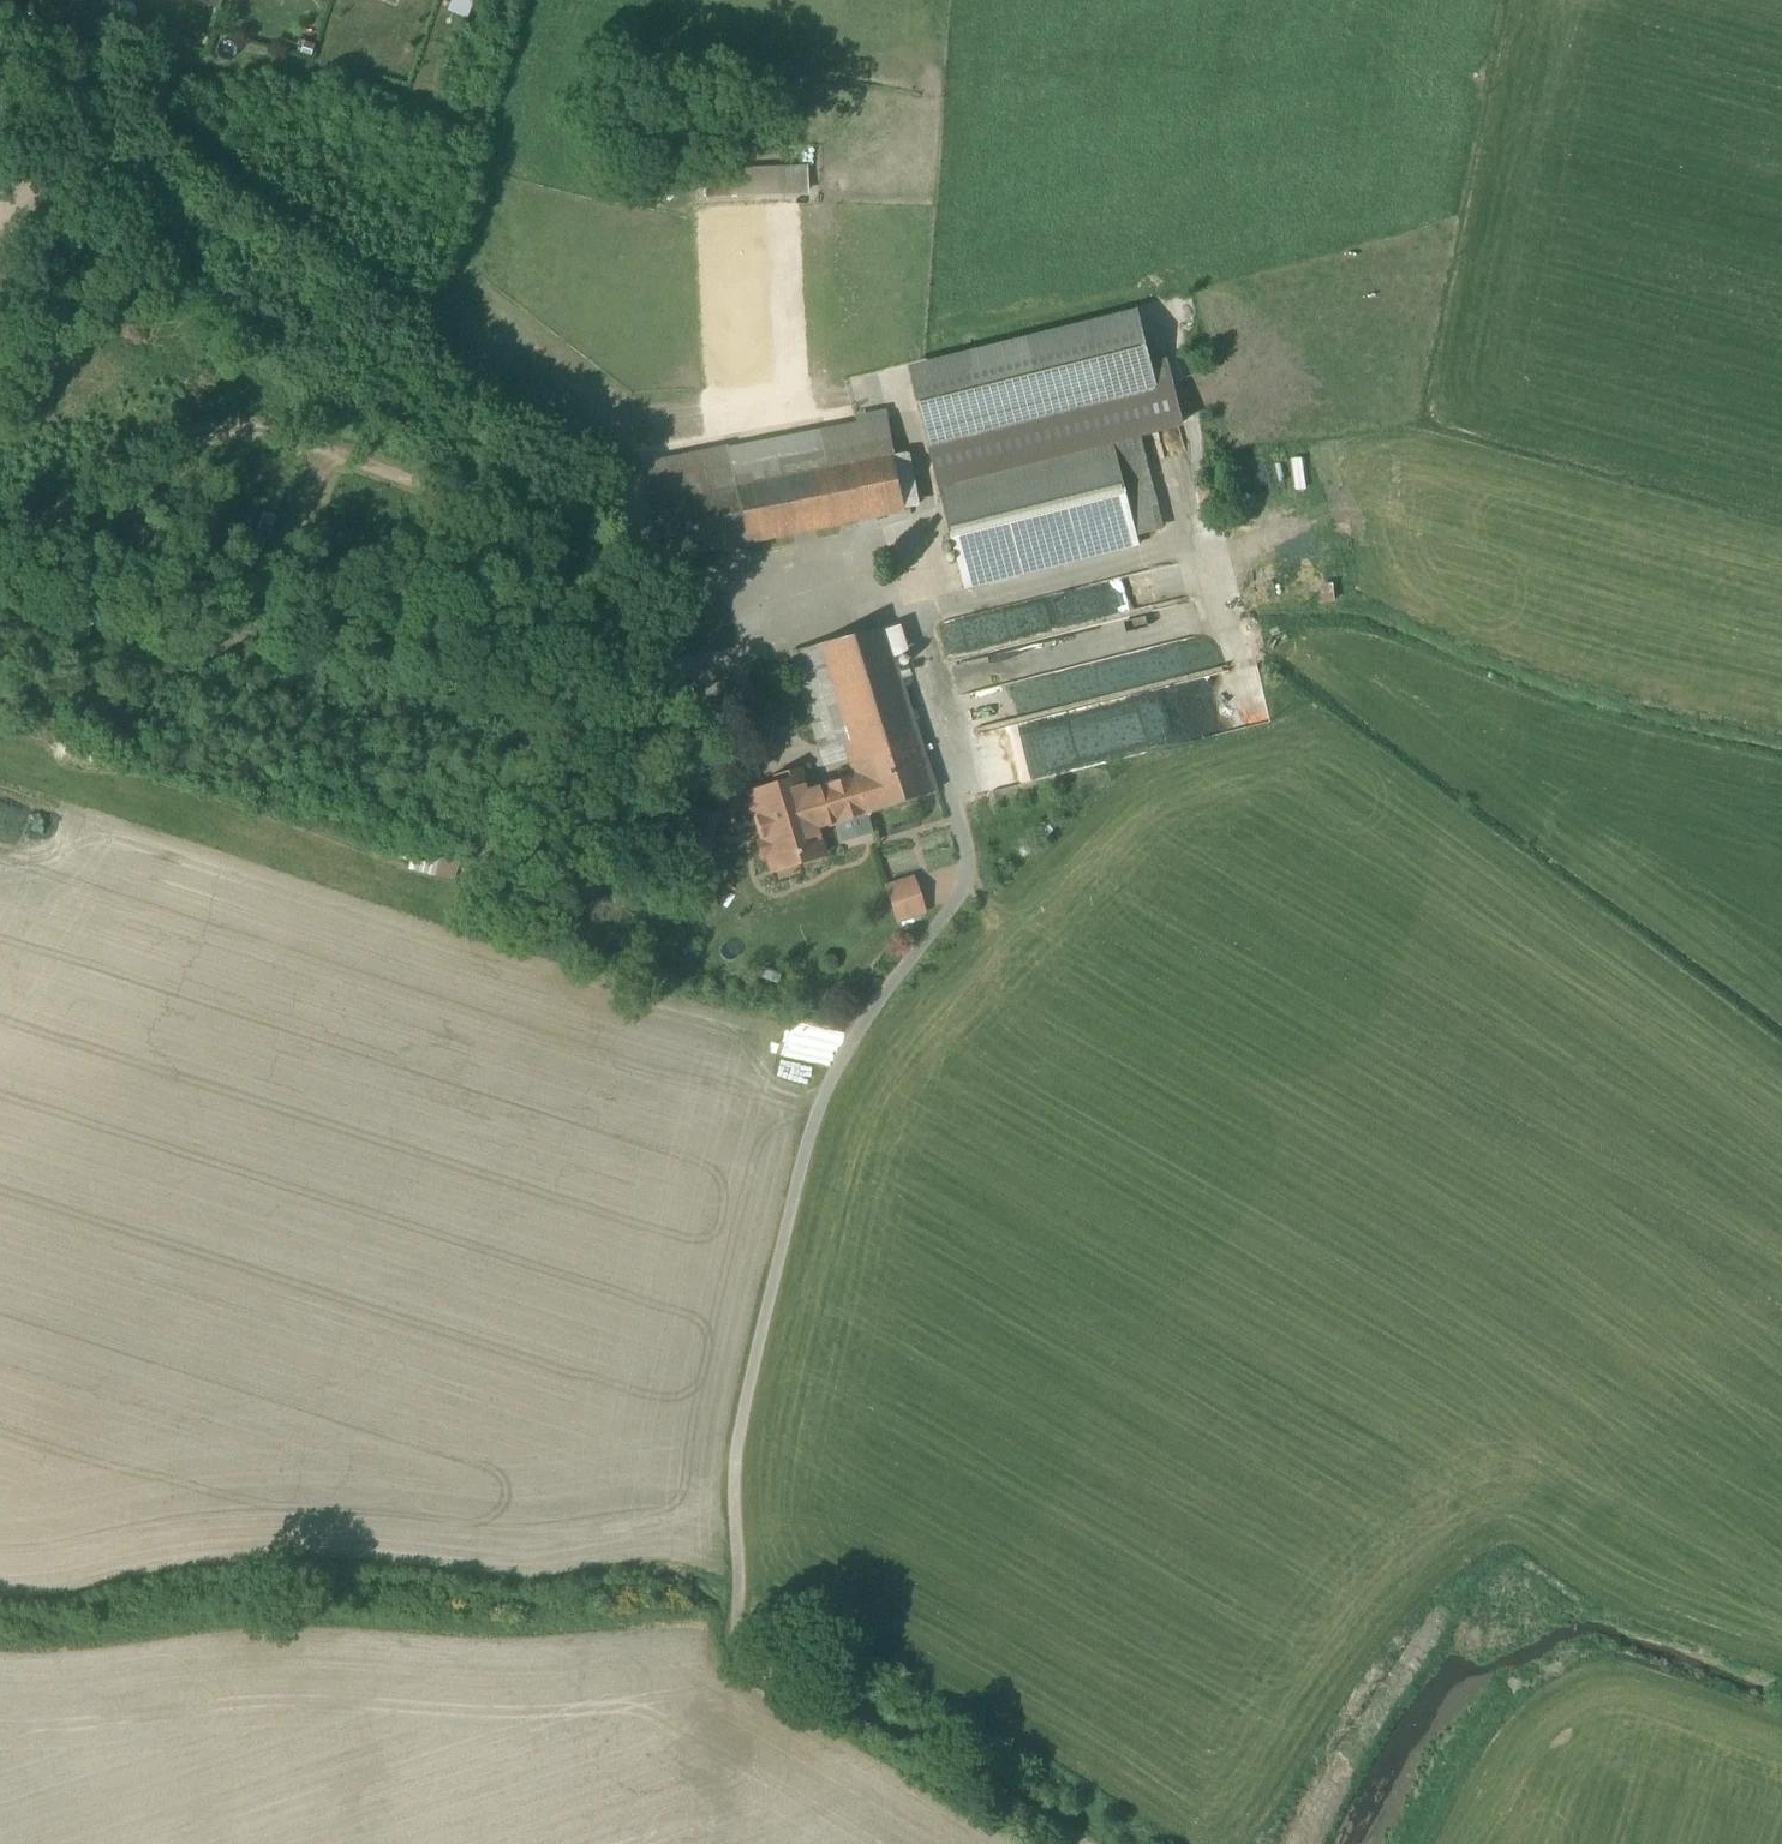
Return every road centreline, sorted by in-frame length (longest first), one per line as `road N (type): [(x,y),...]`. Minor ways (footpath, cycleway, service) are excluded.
road 1 (track): [(877,1001),(811,1130),(751,1370),(738,1497),(739,1650),(752,1671),(1063,1843)]

